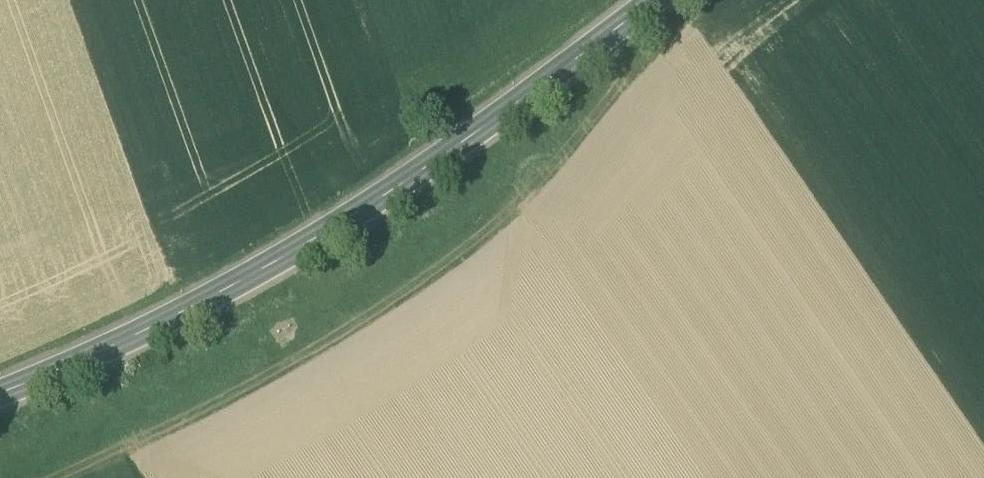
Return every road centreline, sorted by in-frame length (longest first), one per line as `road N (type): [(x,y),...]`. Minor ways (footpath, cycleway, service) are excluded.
road 1 (secondary): [(657,0),(419,175),(248,279),(0,395)]
road 2 (track): [(57,477),(268,378),(442,273),(608,110),(636,65)]

